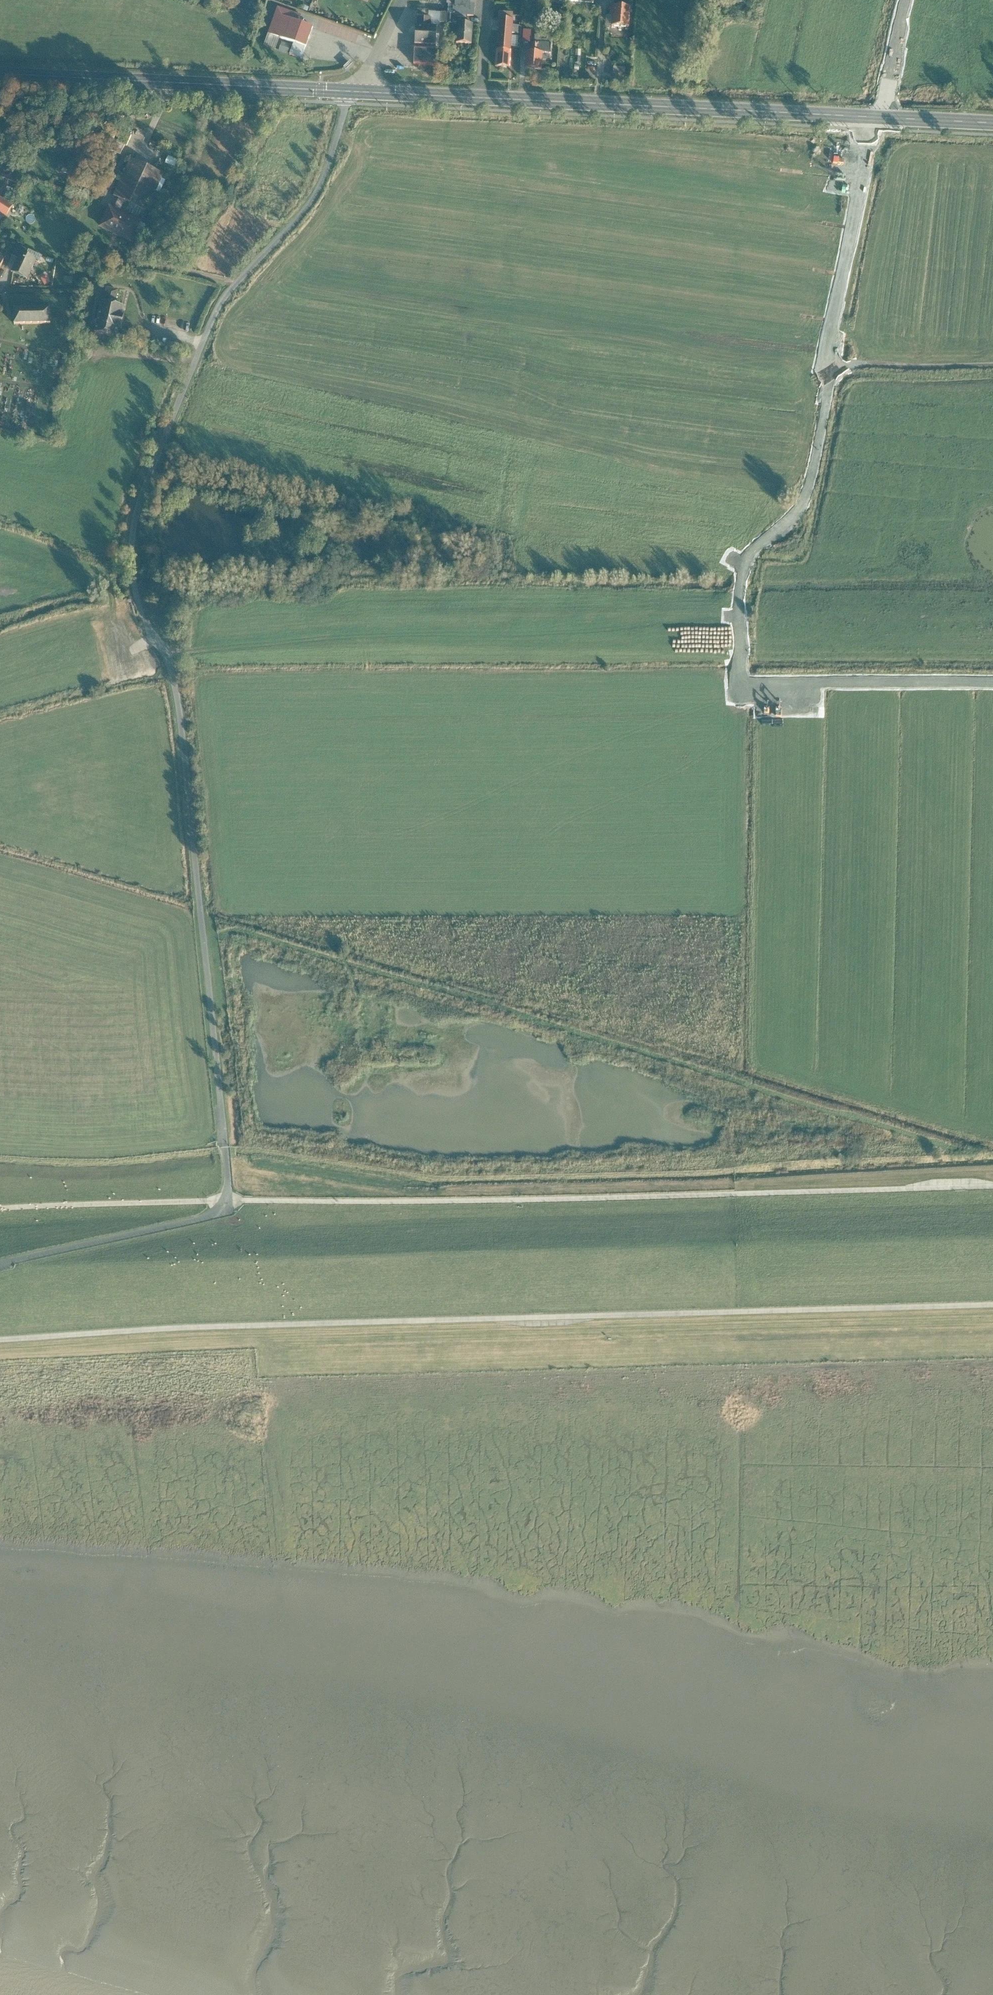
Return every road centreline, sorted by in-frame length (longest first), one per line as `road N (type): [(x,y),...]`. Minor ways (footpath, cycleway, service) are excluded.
road 1 (track): [(0,1340),(992,1305)]
road 2 (track): [(227,1201),(992,1187)]
road 3 (unclassified): [(344,92),(317,190),(222,299),(146,478),(131,558),(142,615),(162,646)]
road 4 (track): [(162,646),(178,698),(227,1201)]
road 5 (secondary): [(481,98),(992,124)]
road 6 (track): [(992,365),(867,364),(838,375),(803,497),(742,570),(741,665)]
road 7 (secondary): [(0,73),(344,92)]
road 8 (track): [(227,1201),(203,1218),(0,1266)]
road 9 (track): [(0,1207),(227,1201)]

